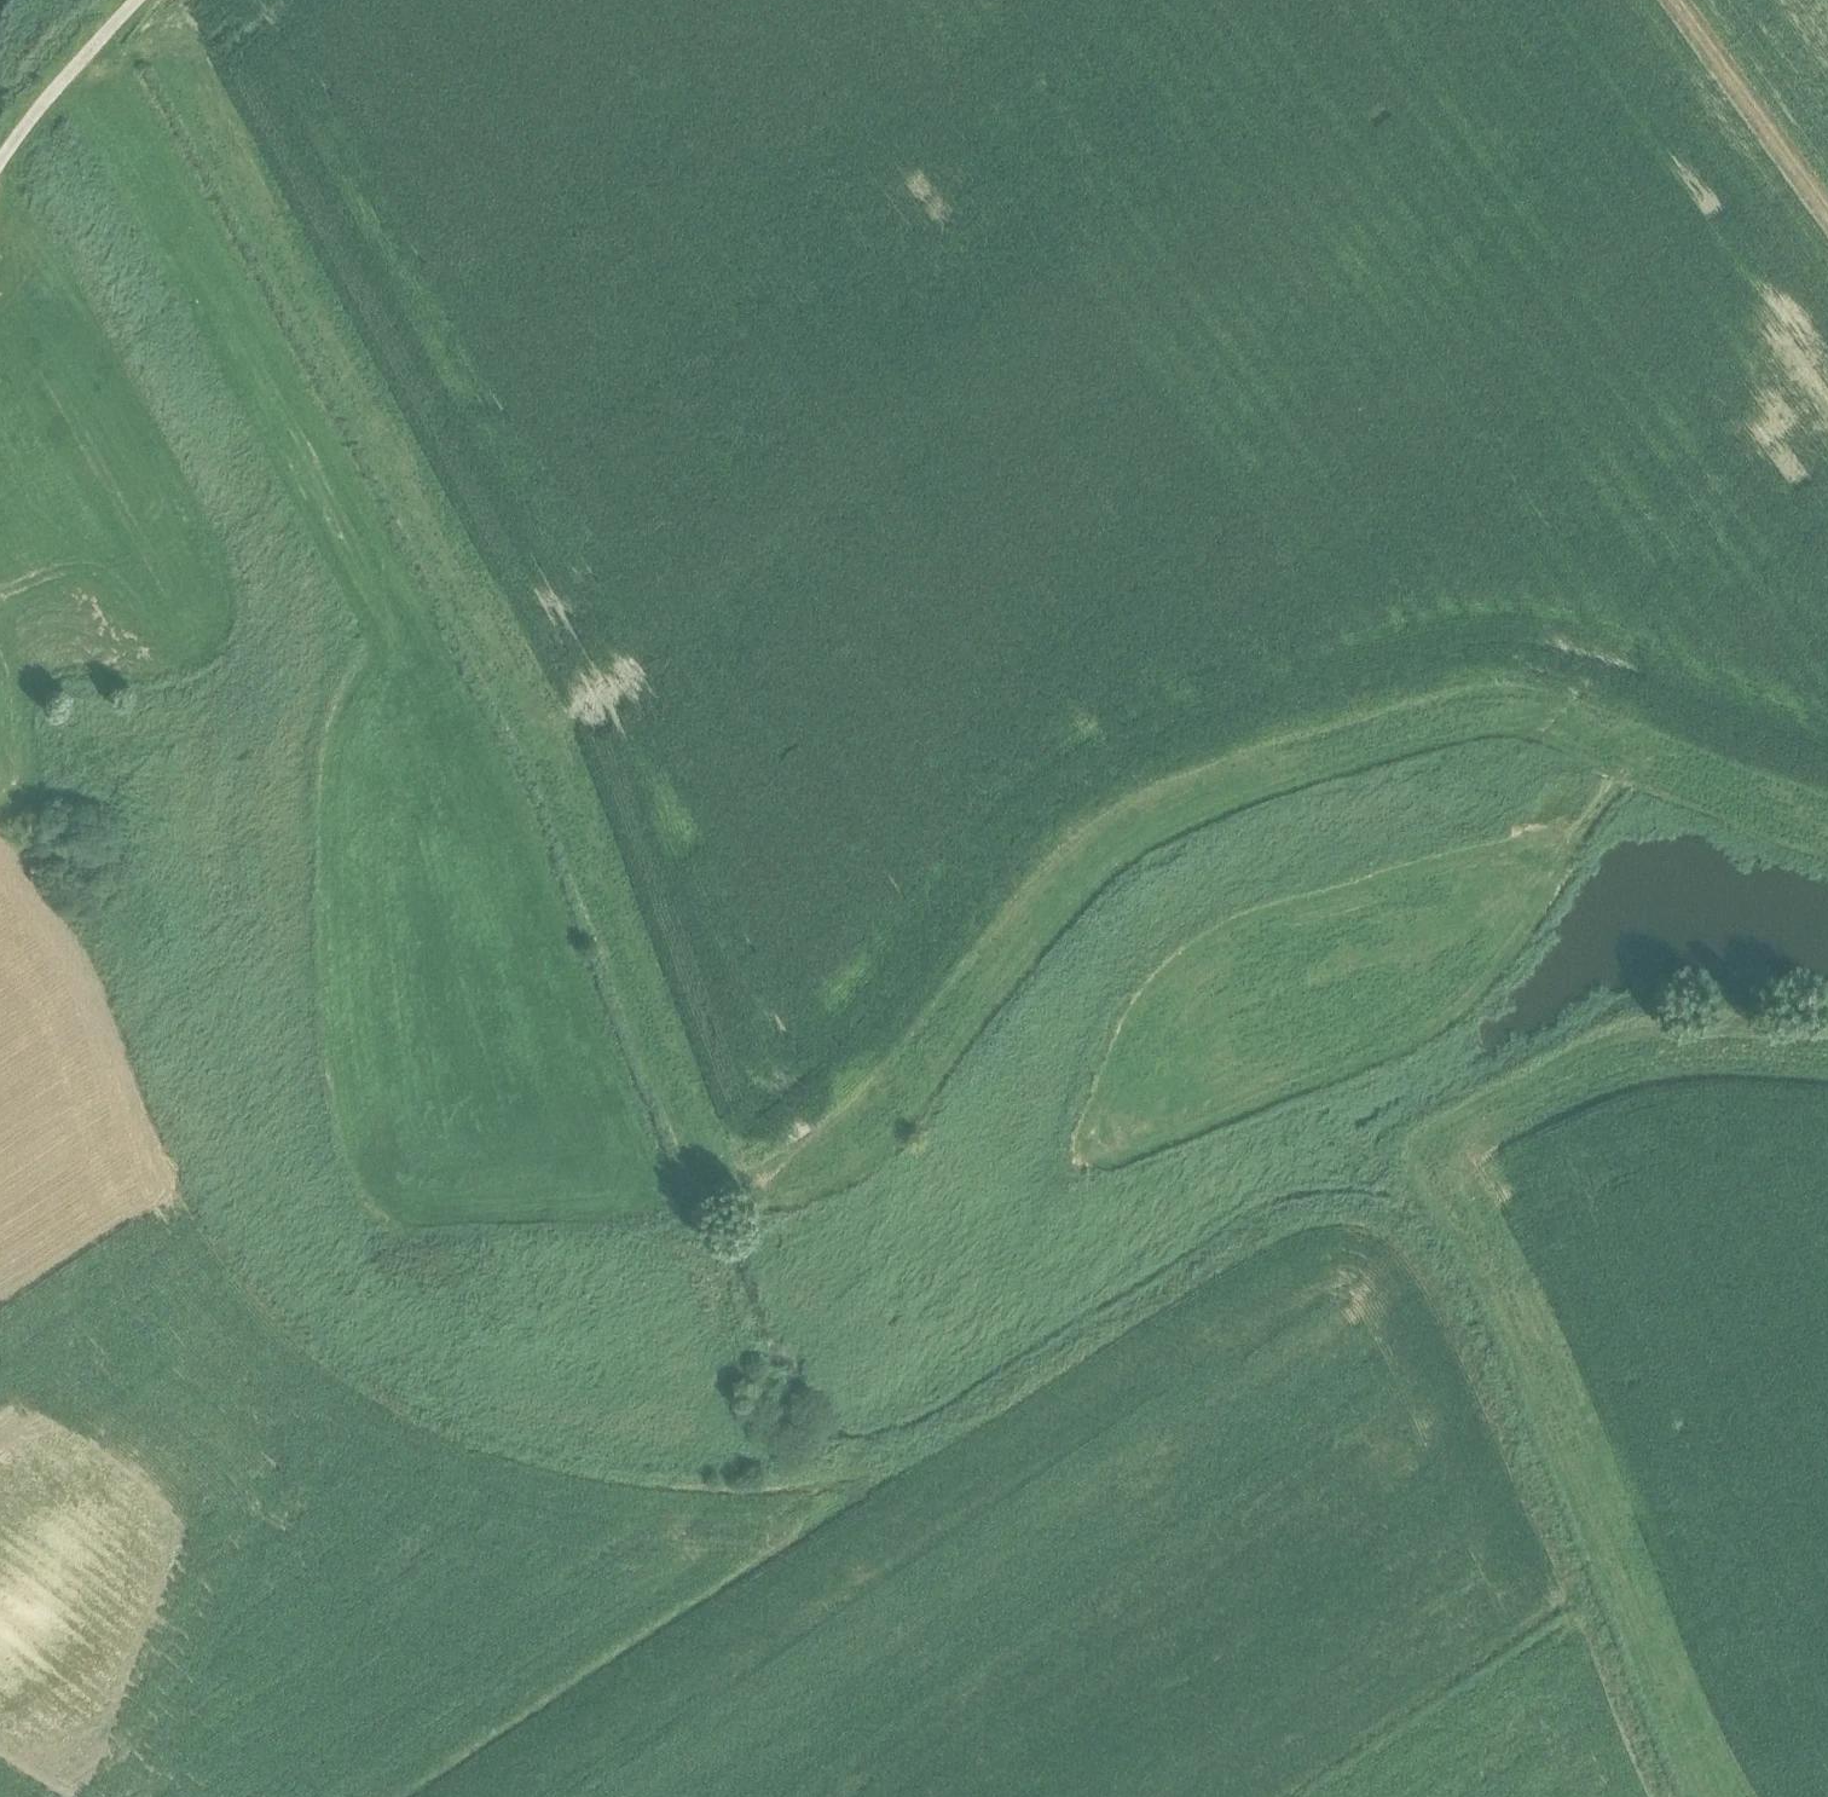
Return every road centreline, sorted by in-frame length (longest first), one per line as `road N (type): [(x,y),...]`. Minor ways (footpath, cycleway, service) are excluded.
road 1 (residential): [(0,175),(33,120),(146,0)]

